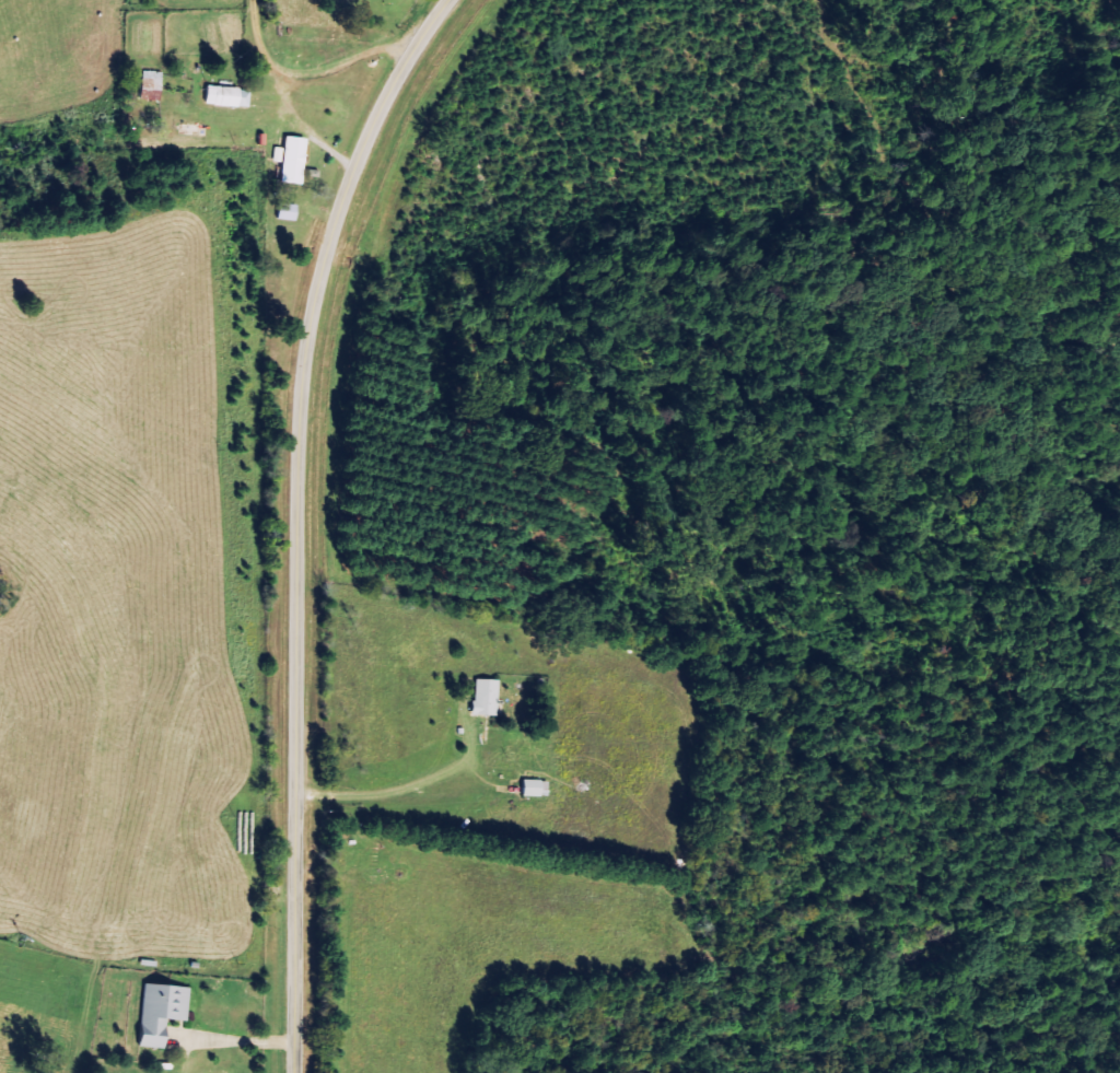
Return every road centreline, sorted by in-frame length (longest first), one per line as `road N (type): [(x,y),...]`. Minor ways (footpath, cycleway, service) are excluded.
road 1 (tertiary): [(453,0),(399,81),(357,173),(325,270),(308,360),(296,1072)]

